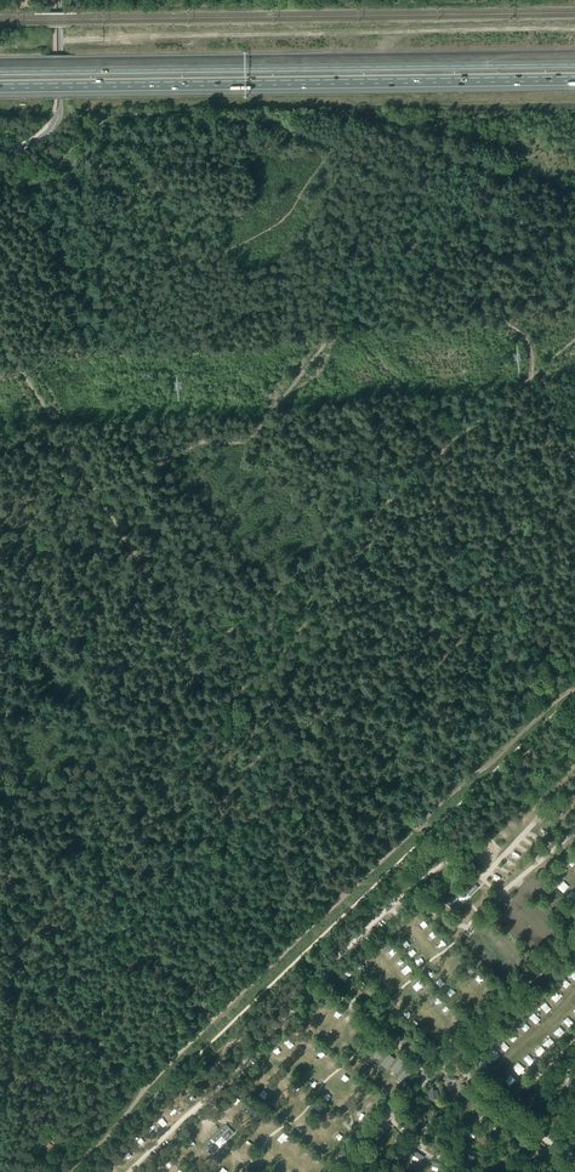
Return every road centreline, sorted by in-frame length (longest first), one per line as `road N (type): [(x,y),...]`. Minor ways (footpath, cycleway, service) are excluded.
road 1 (motorway): [(574,62),(0,70)]
road 2 (motorway): [(0,86),(574,79)]
road 3 (track): [(574,29),(58,42)]
road 4 (track): [(99,495),(341,896)]
road 5 (track): [(341,896),(64,1171)]
road 6 (track): [(563,680),(341,896)]
road 7 (track): [(0,334),(99,495)]
road 8 (tertiary): [(0,151),(38,143),(56,120),(58,0)]

